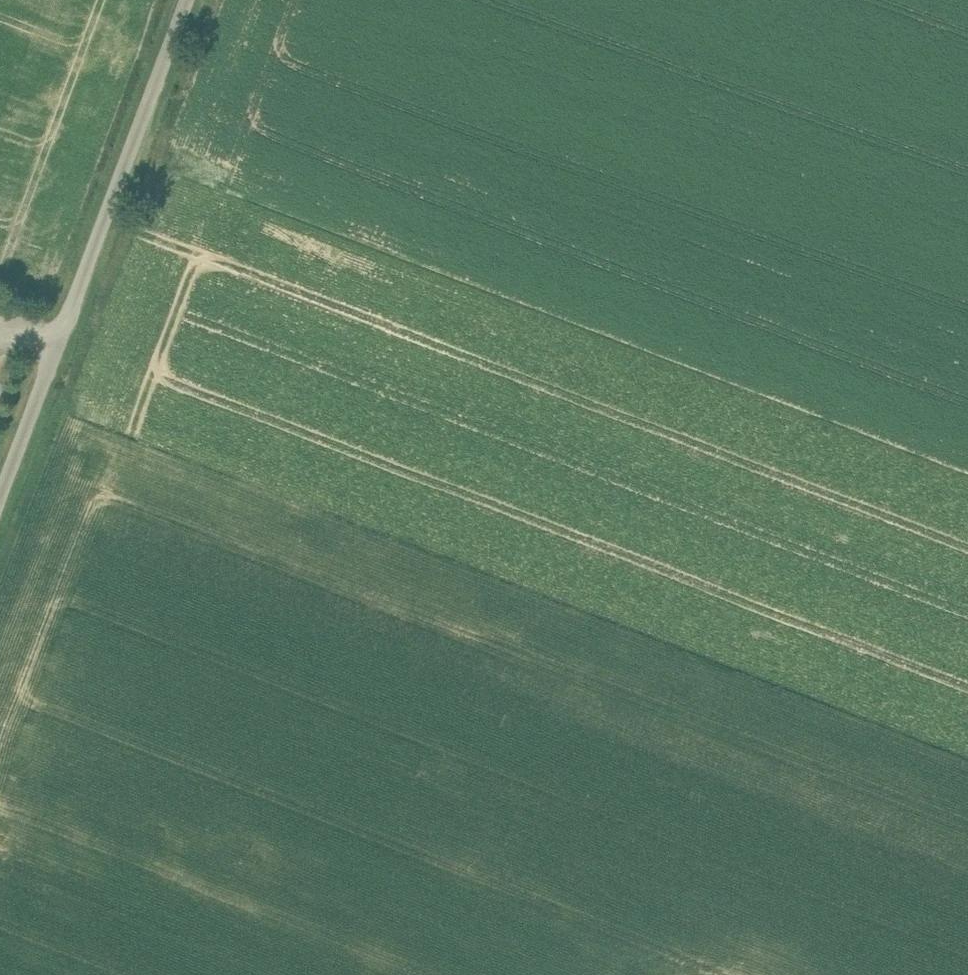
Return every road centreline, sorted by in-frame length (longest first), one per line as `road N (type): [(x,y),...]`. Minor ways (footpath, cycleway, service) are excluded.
road 1 (unclassified): [(190,0),(0,507)]

